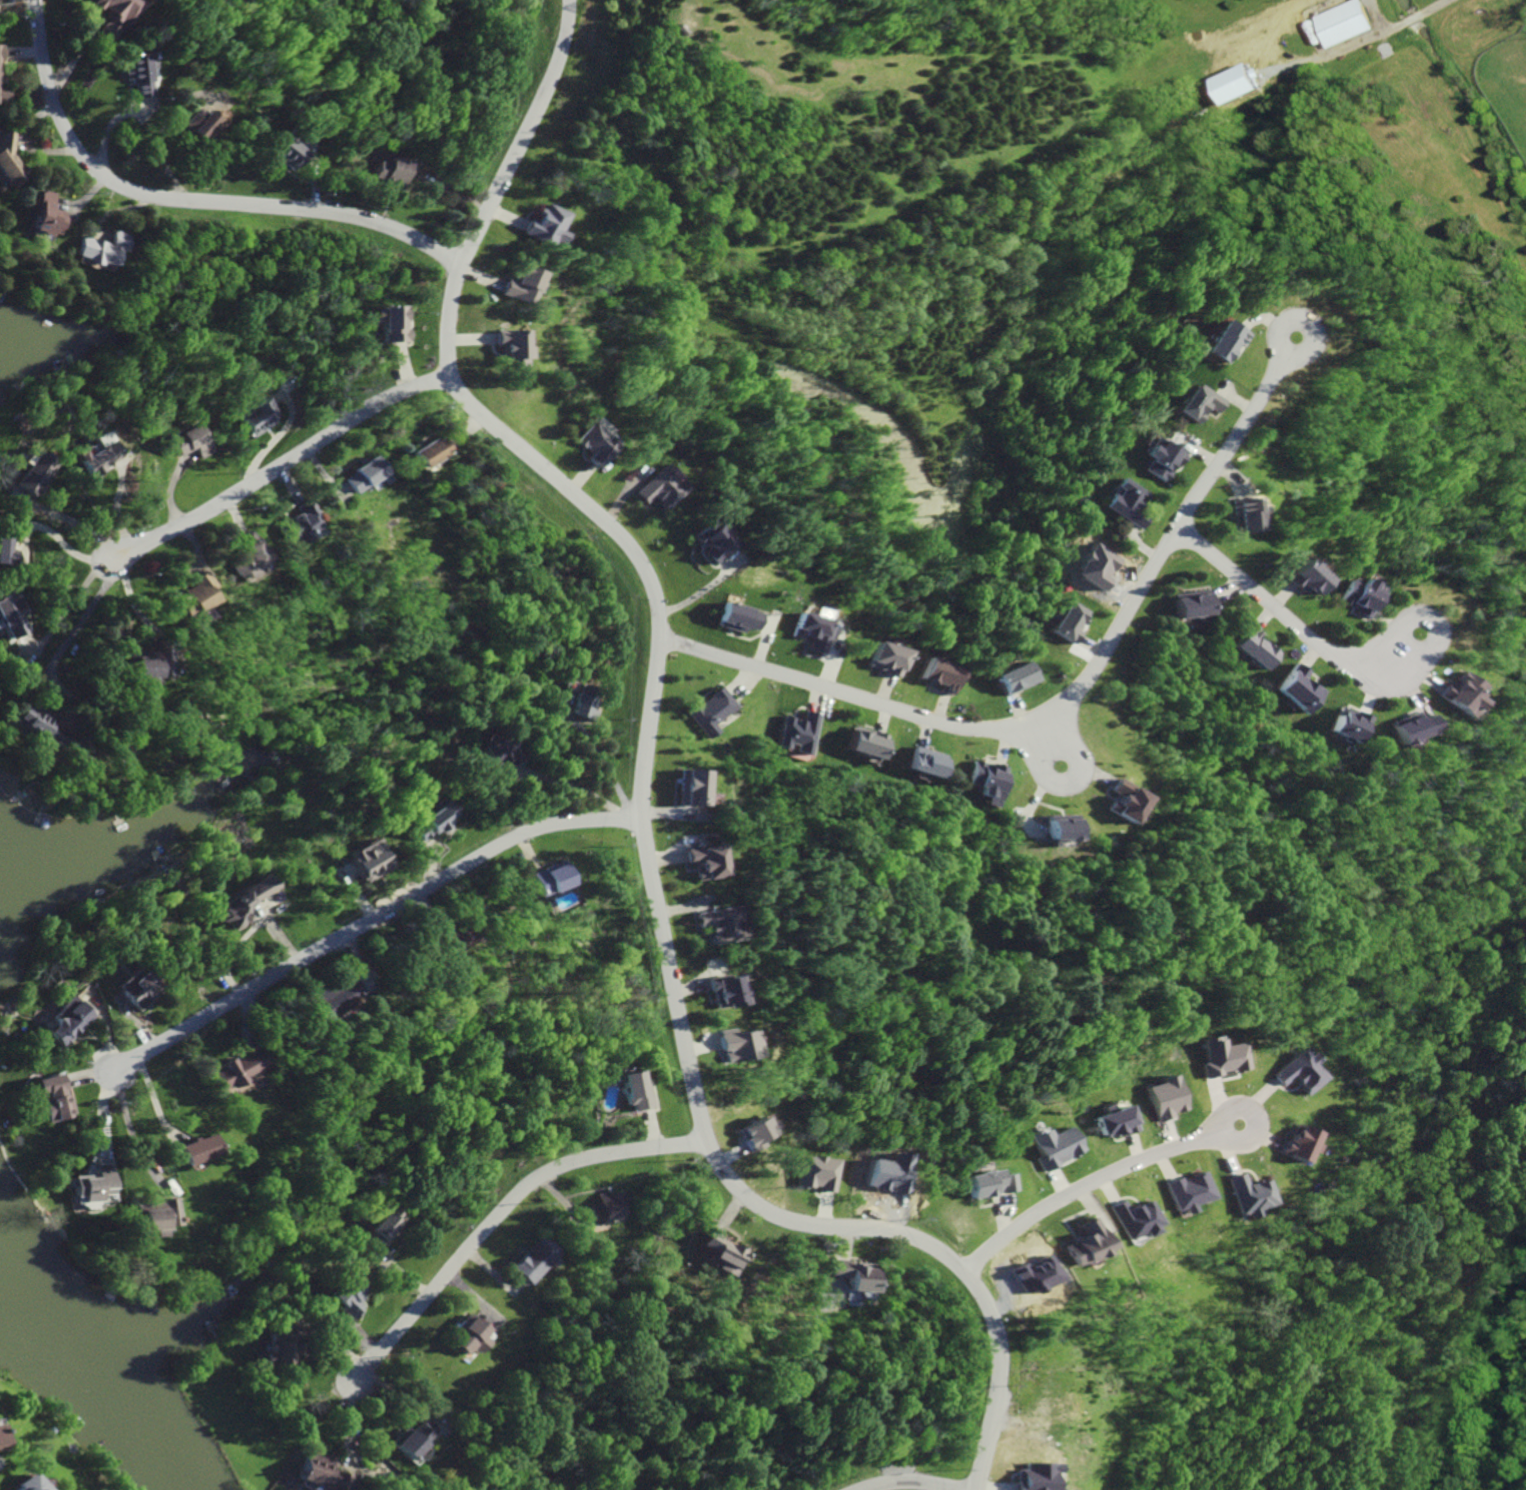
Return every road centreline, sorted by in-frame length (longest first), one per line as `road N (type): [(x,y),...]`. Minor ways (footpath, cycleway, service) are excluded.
road 1 (residential): [(973,1489),(997,1378),(991,1317),(975,1284),(914,1237),(809,1224),(752,1203),(715,1164),(701,1132),(642,844),(641,776),(658,656),(657,612),(644,571),(599,517),(480,420),(445,375),(459,266),(550,85),(570,0)]
road 2 (residential): [(658,639),(927,721),(984,730),(1032,720),(1073,694),(1093,666),(1282,356)]
road 3 (residential): [(640,819),(557,823),(506,841),(113,1071)]
road 4 (residential): [(459,266),(404,235),(330,212),(172,200),(110,183),(62,129),(35,0)]
road 5 (residential): [(1331,658),(1362,687),(1392,688),(1437,646),(1439,626),(1413,613),(1371,650),(1331,658),(1178,528)]
road 6 (residential): [(704,1139),(591,1154),(531,1178),(353,1381)]
road 7 (residential): [(445,375),(391,395),(110,560)]
road 8 (residential): [(963,1270),(1071,1190),(1219,1133)]
road 9 (residential): [(984,730),(1020,743),(1048,786),(1068,785),(1079,769),(1066,728),(1073,694)]
road 10 (residential): [(1293,316),(1280,319),(1271,338),(1275,351),(1294,359),(1312,347),(1314,333),(1293,316)]

